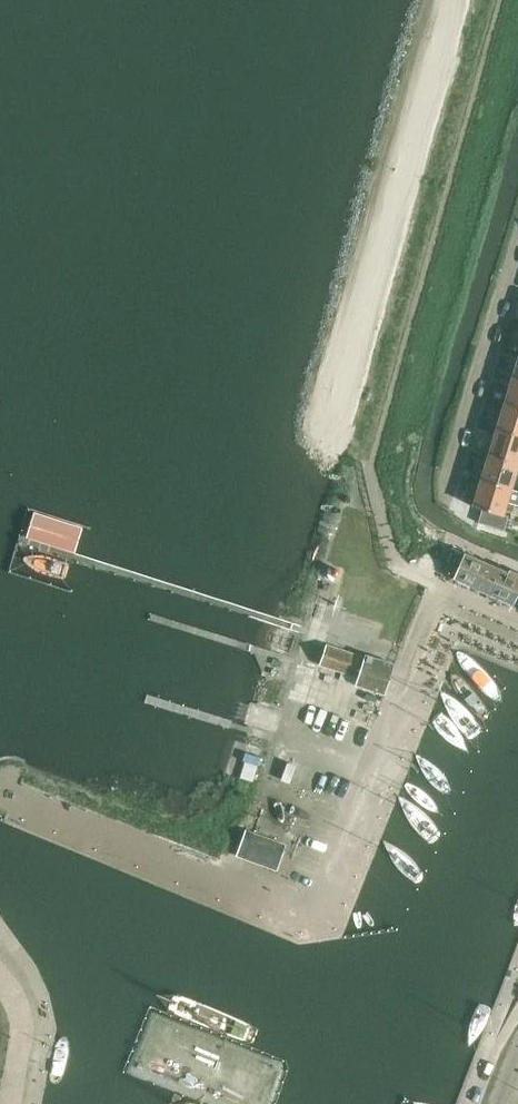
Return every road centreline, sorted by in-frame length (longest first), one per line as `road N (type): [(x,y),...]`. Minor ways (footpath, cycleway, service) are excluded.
road 1 (residential): [(17,796),(315,909),(436,600),(454,592),(517,620)]
road 2 (residential): [(450,491),(517,271)]
road 3 (residential): [(14,1103),(27,1011),(0,975)]

